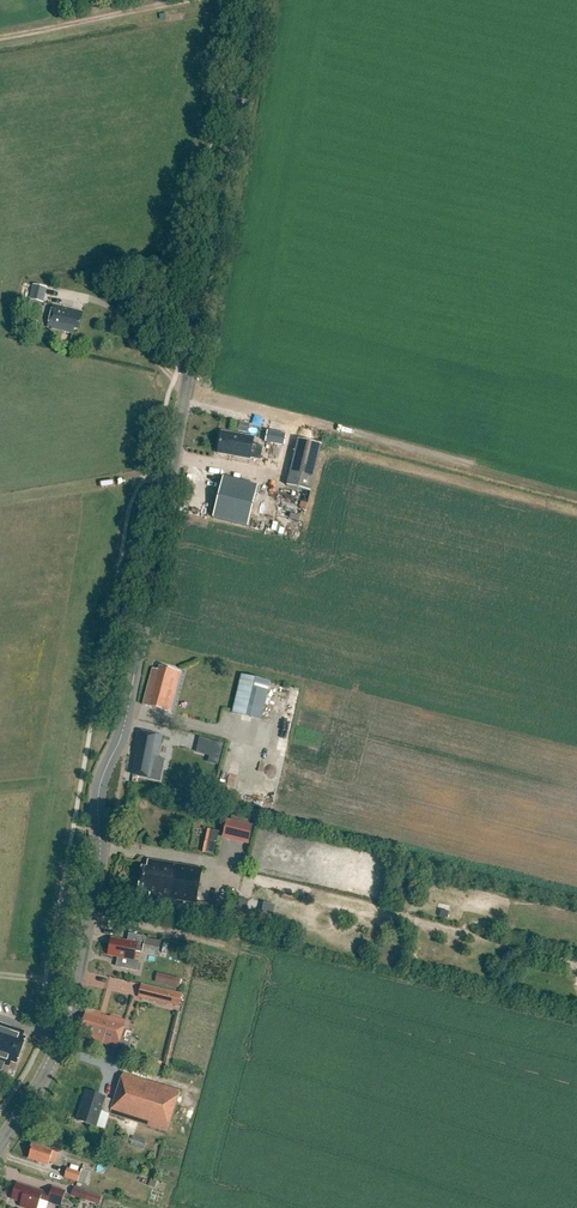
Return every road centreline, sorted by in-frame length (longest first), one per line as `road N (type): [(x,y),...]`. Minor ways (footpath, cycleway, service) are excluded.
road 1 (tertiary): [(0,1146),(59,1046),(71,1003),(99,878),(99,798),(137,664),(257,0)]
road 2 (track): [(187,0),(0,36)]

